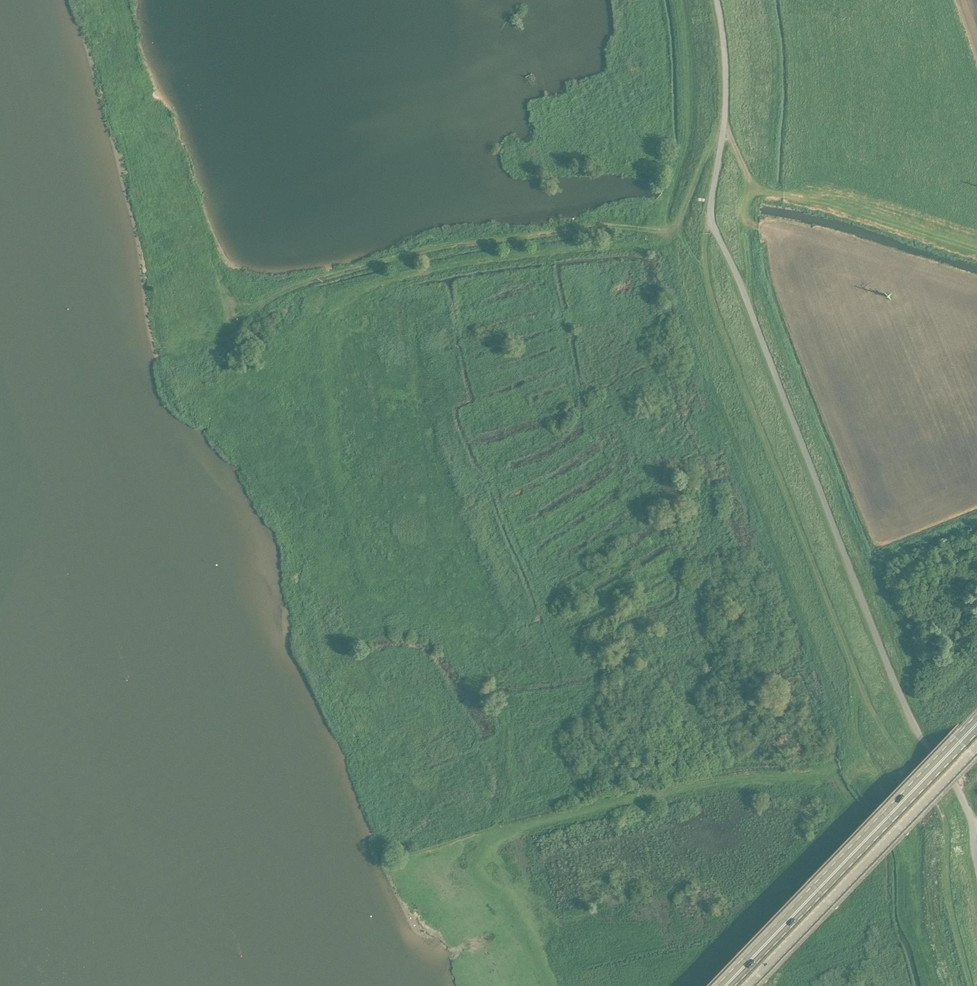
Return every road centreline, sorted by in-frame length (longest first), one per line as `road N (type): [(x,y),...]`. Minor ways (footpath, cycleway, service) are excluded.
road 1 (unclassified): [(973,827),(902,697),(711,220),(726,80),(717,0)]
road 2 (track): [(972,985),(951,904),(944,818),(872,704),(748,396),(708,277),(711,220)]
road 3 (primary): [(724,985),(976,723)]
road 4 (unclassified): [(747,985),(976,747)]
road 5 (track): [(652,245),(678,227),(720,128),(730,130),(750,179),(750,204)]

